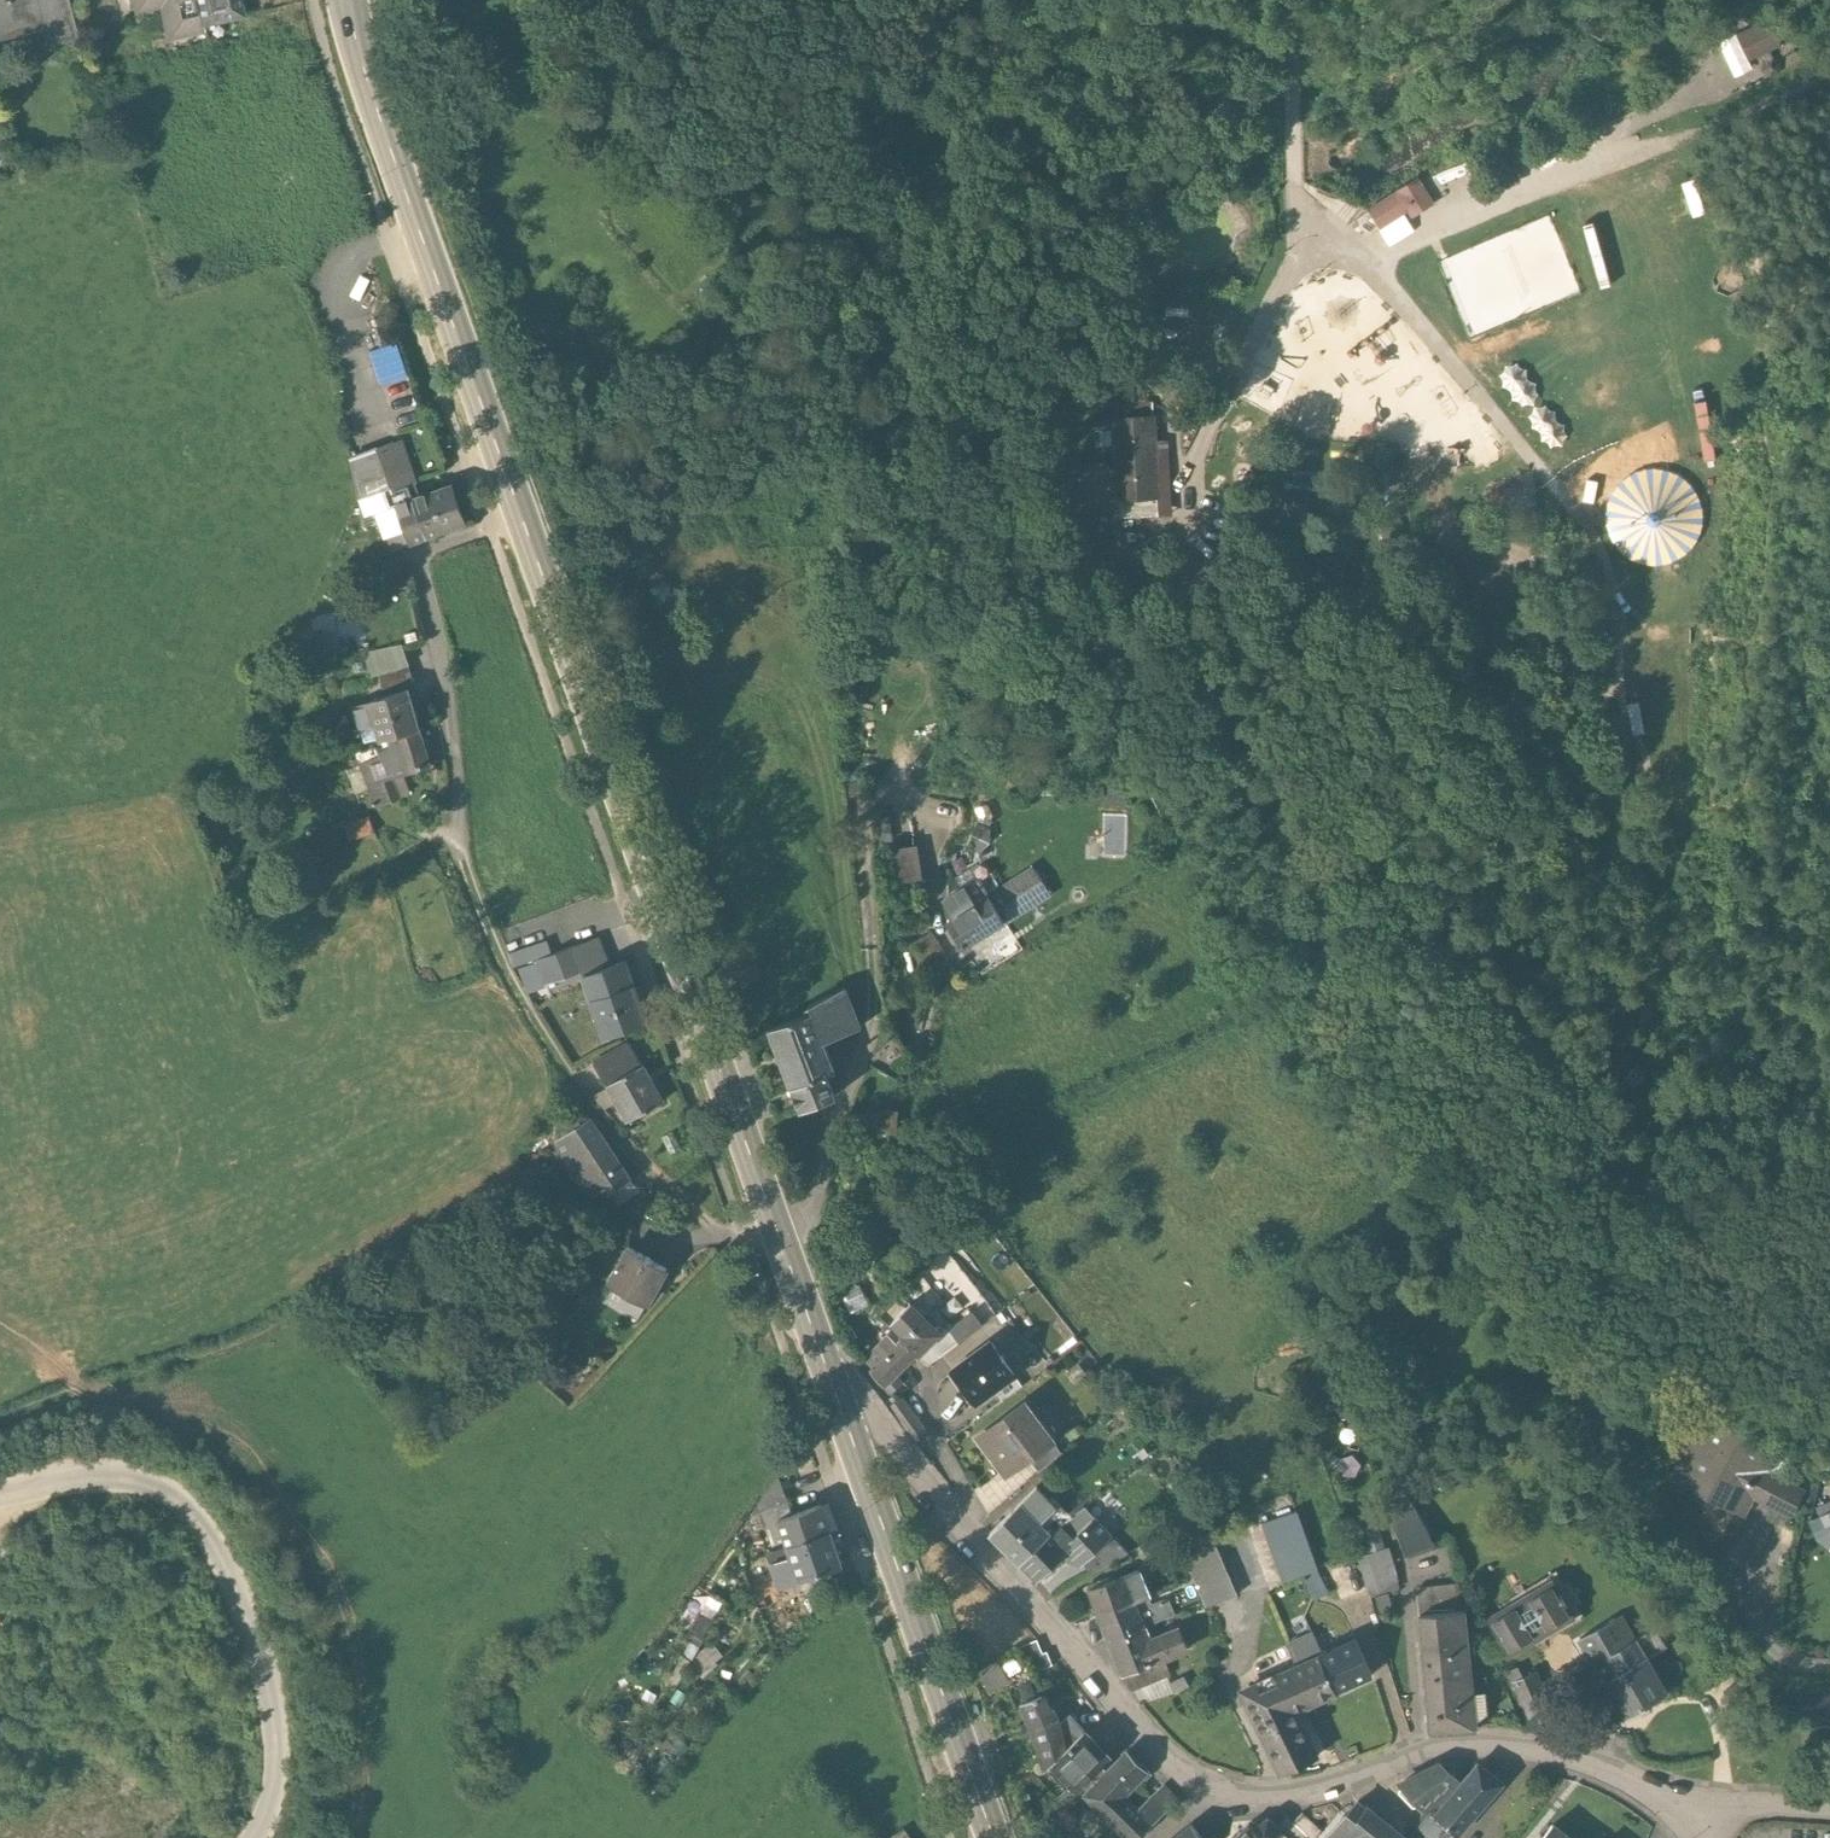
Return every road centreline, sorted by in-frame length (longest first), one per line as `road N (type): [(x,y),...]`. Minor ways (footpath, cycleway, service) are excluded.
road 1 (track): [(1300,235),(1374,280),(1598,537),(1620,600),(1635,751),(1626,782)]
road 2 (track): [(1626,782),(1655,806),(1658,916),(1645,962),(1611,987),(1561,984),(1536,952),(1520,908),(1527,867),(1597,809)]

